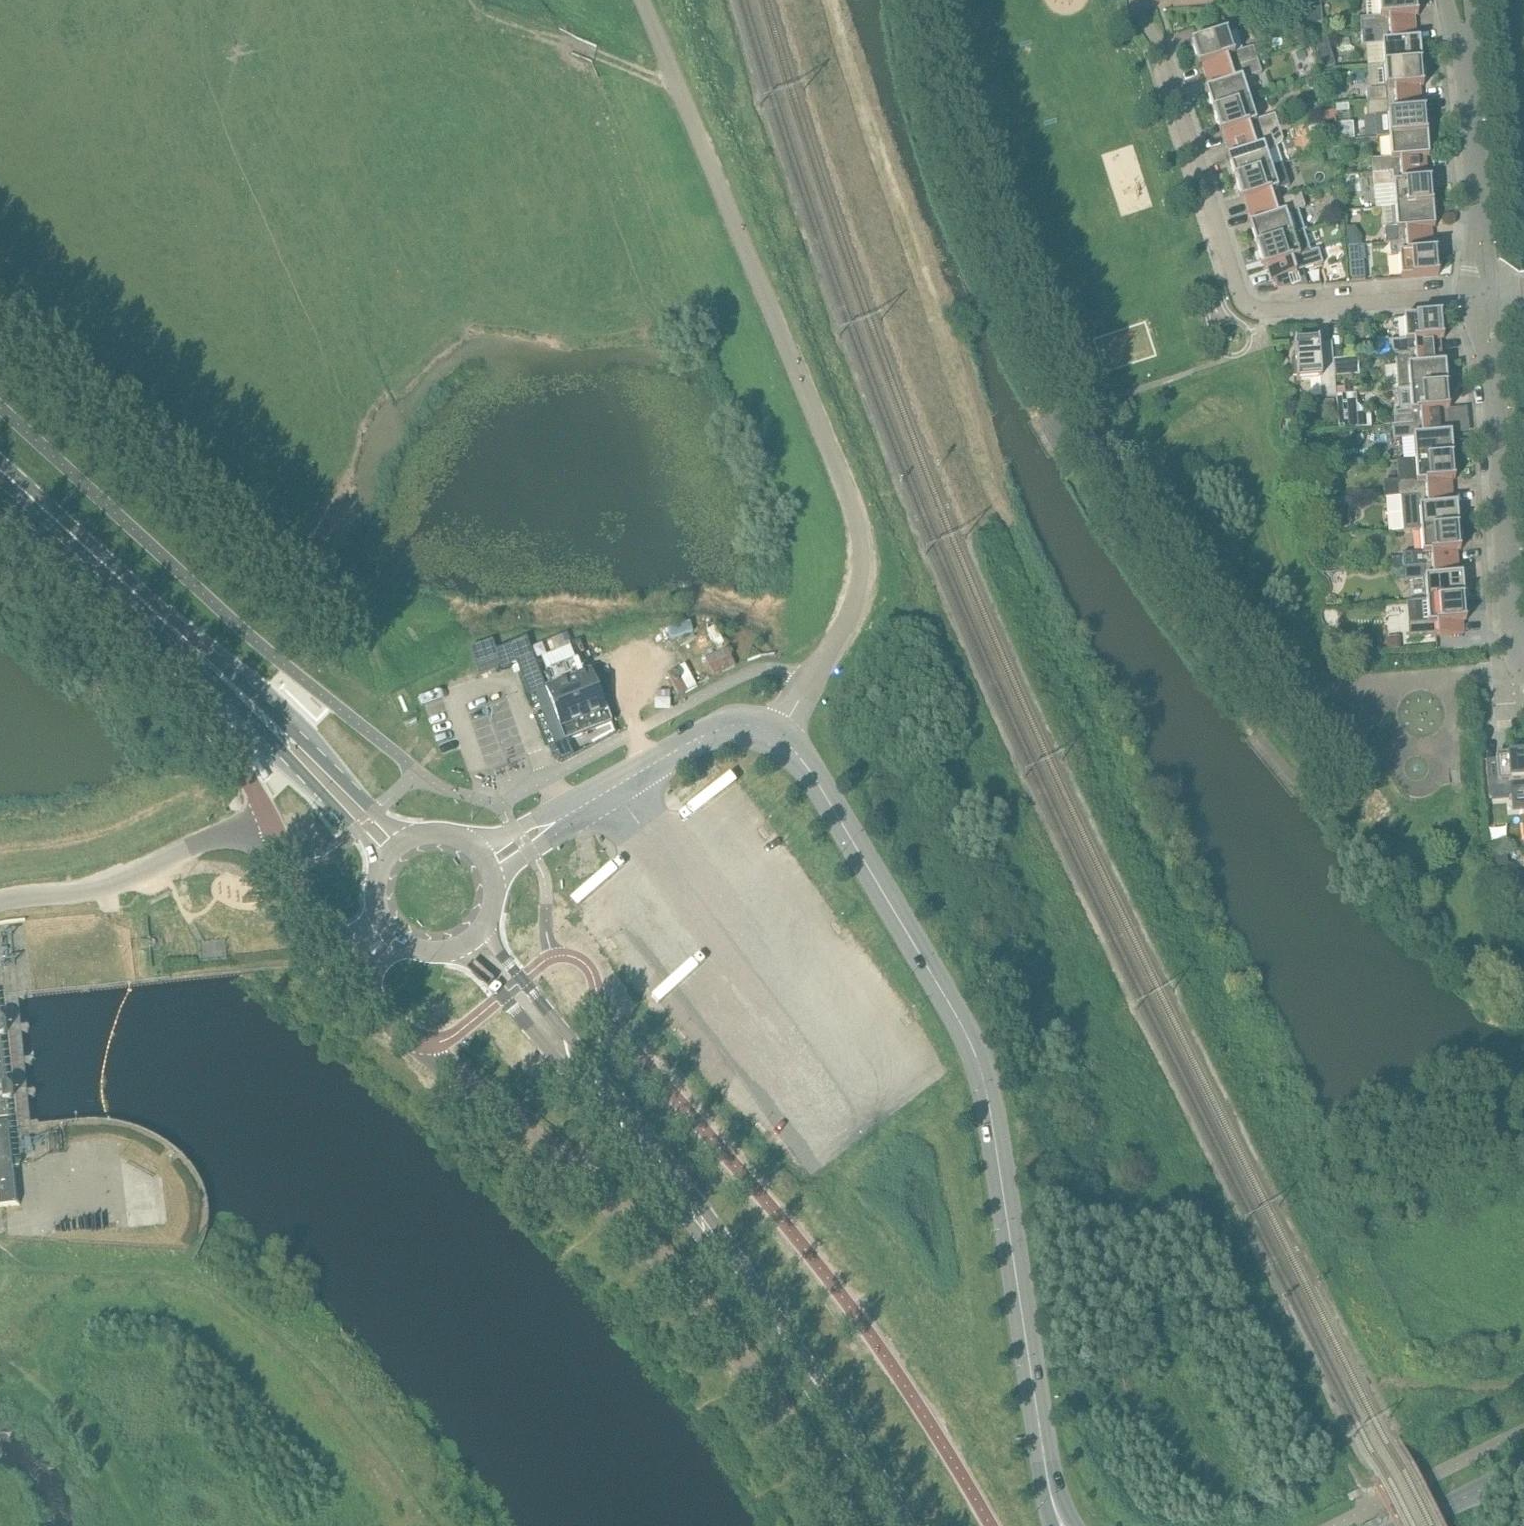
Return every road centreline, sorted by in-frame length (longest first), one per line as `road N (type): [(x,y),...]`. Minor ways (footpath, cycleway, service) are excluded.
road 1 (unclassified): [(779,738),(861,596),(861,537),(802,372),(647,0)]
road 2 (tertiary): [(779,738),(835,812),(980,1067),(1041,1436)]
road 3 (unclassified): [(859,1525),(693,1277),(354,990)]
road 4 (residential): [(1469,294),(1249,307),(1161,44),(1135,0)]
road 5 (secondary): [(760,1300),(705,1208),(486,925)]
road 6 (secondary): [(459,948),(760,1300)]
road 7 (unclassified): [(271,828),(227,748),(177,688),(0,525)]
road 8 (secondary): [(270,725),(0,468)]
road 9 (unclassified): [(0,900),(94,891),(204,844),(271,828)]
road 10 (secondary): [(760,1300),(905,1525)]
road 11 (unclassified): [(1517,645),(1494,381)]
road 12 (tertiary): [(555,822),(717,730),(749,725),(779,738)]
road 13 (secondary): [(413,839),(270,725)]
road 14 (secondary): [(270,725),(290,761),(383,866)]
road 15 (unclassified): [(1480,214),(1466,49)]
road 16 (unclassified): [(333,961),(271,828)]
road 17 (tertiary): [(1408,1525),(1523,1470)]

